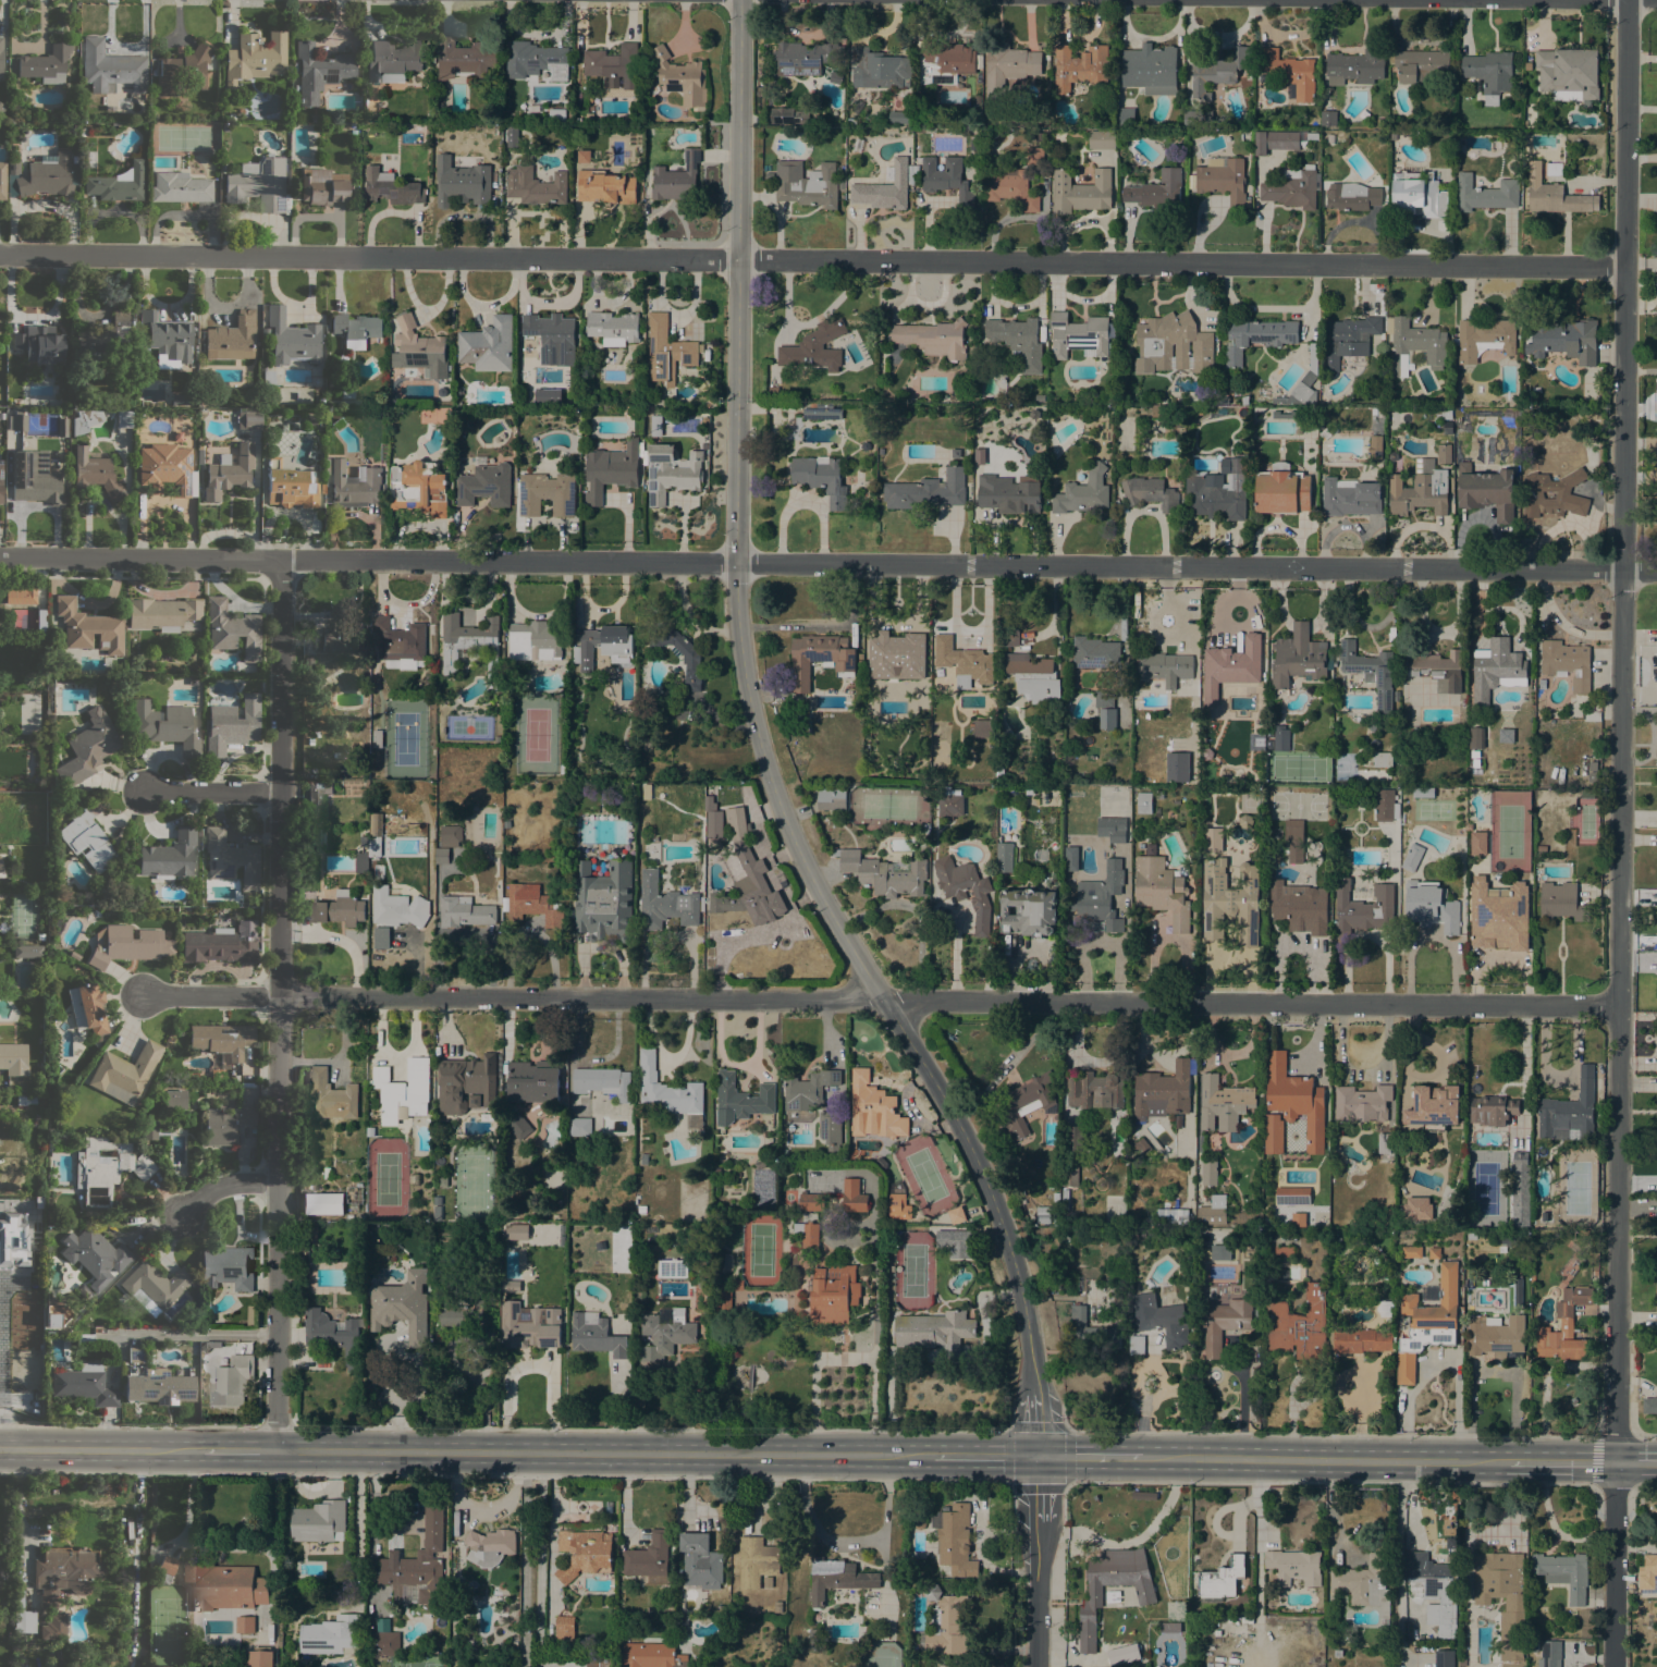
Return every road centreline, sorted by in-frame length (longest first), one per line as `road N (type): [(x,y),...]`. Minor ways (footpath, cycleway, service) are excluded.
road 1 (residential): [(1615,1666),(1628,0)]
road 2 (tertiary): [(1656,573),(0,557)]
road 3 (residential): [(1625,267),(0,255)]
road 4 (residential): [(1618,1006),(140,996)]
road 5 (tertiary): [(1034,1390),(1023,1302),(980,1166),(802,863),(756,730),(735,564),(740,0)]
road 6 (residential): [(275,1450),(282,561)]
road 7 (secondary): [(932,1455),(275,1450)]
road 8 (secondary): [(1509,1461),(1141,1456)]
road 9 (secondary): [(202,1449),(0,1447)]
road 10 (residential): [(1036,1666),(1039,1524)]
road 11 (residential): [(281,793),(149,792)]

